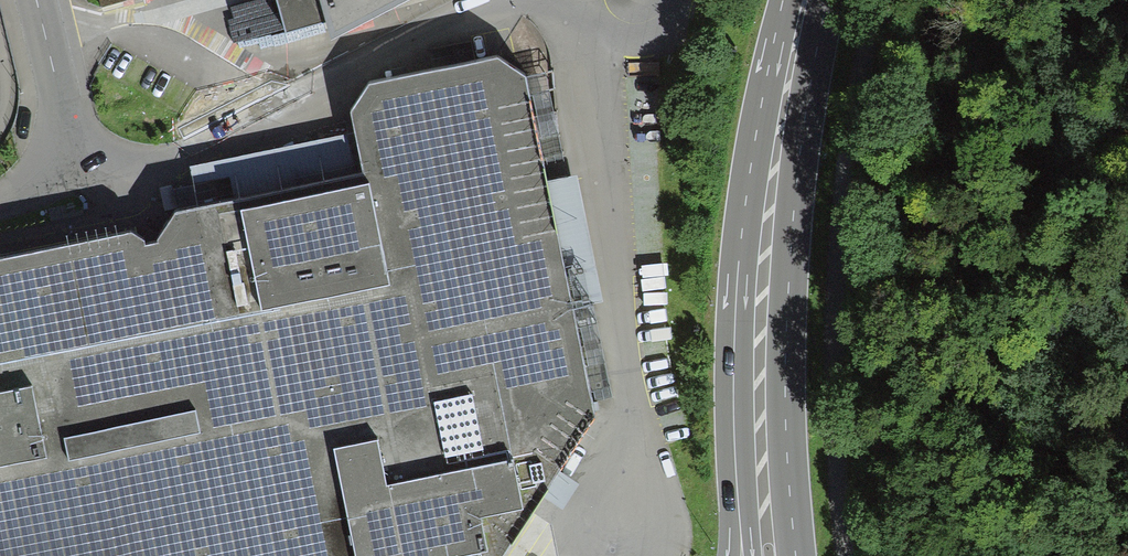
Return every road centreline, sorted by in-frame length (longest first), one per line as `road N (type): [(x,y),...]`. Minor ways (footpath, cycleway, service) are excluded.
road 1 (secondary): [(805,0),(763,140),(744,257),(736,368),(738,555)]
road 2 (secondary): [(817,0),(777,184),(758,351),(775,555)]

